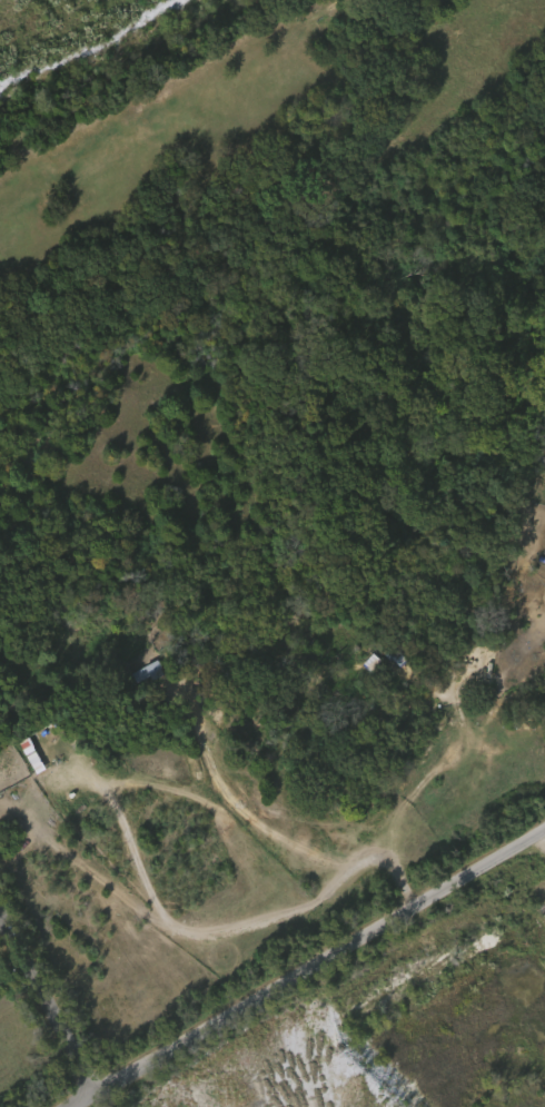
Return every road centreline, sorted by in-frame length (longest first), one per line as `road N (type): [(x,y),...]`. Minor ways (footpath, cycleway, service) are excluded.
road 1 (tertiary): [(86,1106),(544,837)]
road 2 (residential): [(0,916),(93,1103)]

